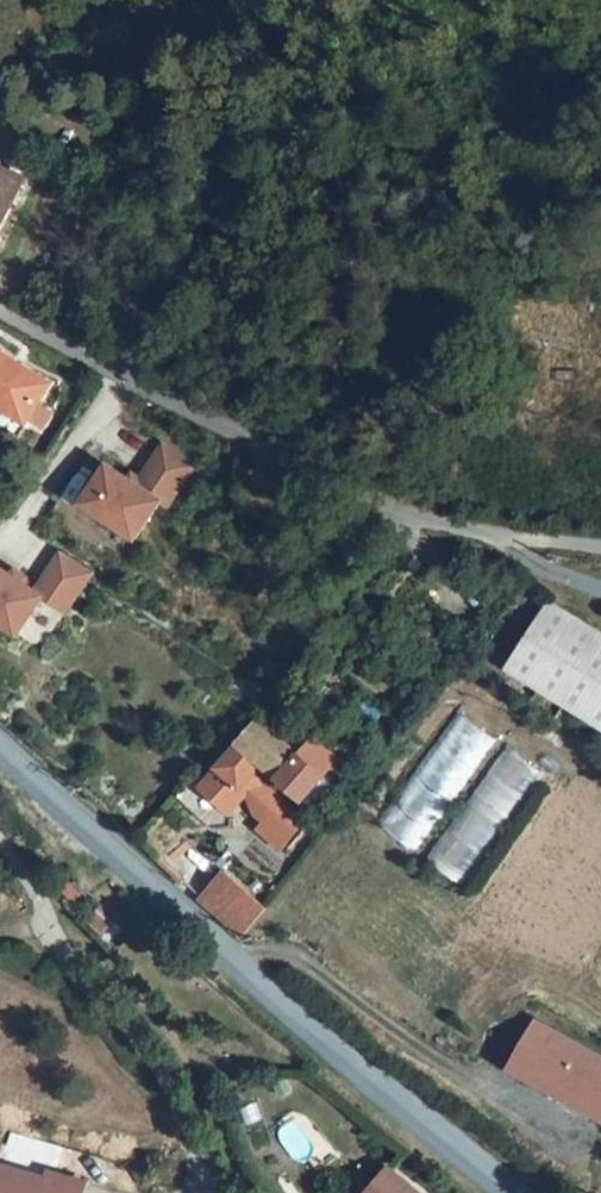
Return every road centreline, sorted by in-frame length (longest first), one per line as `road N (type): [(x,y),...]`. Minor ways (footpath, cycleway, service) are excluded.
road 1 (tertiary): [(508,1192),(0,745)]

